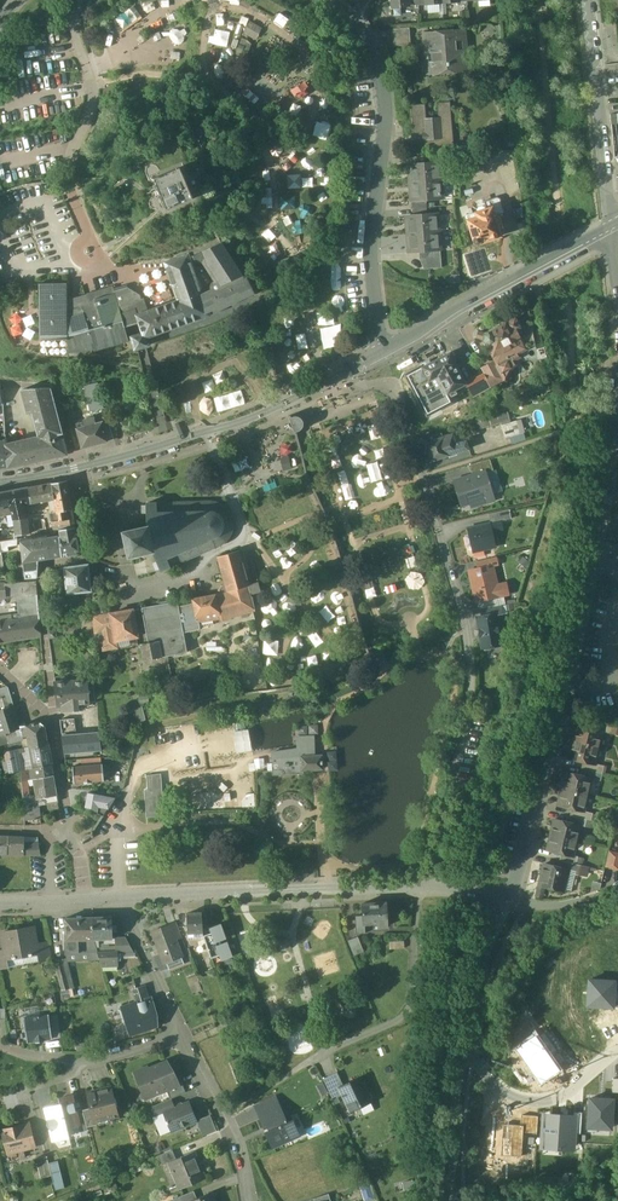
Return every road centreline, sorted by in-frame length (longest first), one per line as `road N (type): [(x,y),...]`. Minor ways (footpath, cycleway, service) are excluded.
road 1 (residential): [(344,372),(397,395),(458,598),(477,693),(428,885)]
road 2 (residential): [(617,412),(578,632),(505,899)]
road 3 (residential): [(328,0),(359,29),(385,86),(372,244),(385,347)]
road 4 (residential): [(119,897),(428,885)]
road 5 (tertiary): [(75,468),(235,424),(344,372)]
road 6 (residential): [(53,714),(41,581),(52,564),(89,558),(75,468)]
road 7 (tertiary): [(385,347),(612,226)]
road 8 (residential): [(612,226),(588,0)]
road 9 (track): [(537,0),(558,218)]
road 10 (residential): [(464,1045),(492,1084),(521,1103),(571,1092),(617,1049)]
road 11 (residential): [(182,1040),(232,1133),(249,1200)]
road 12 (track): [(568,298),(572,456)]
road 13 (residential): [(119,897),(182,1040)]
road 14 (residential): [(452,1200),(464,1045)]
road 15 (residential): [(464,1045),(476,979),(505,899)]

